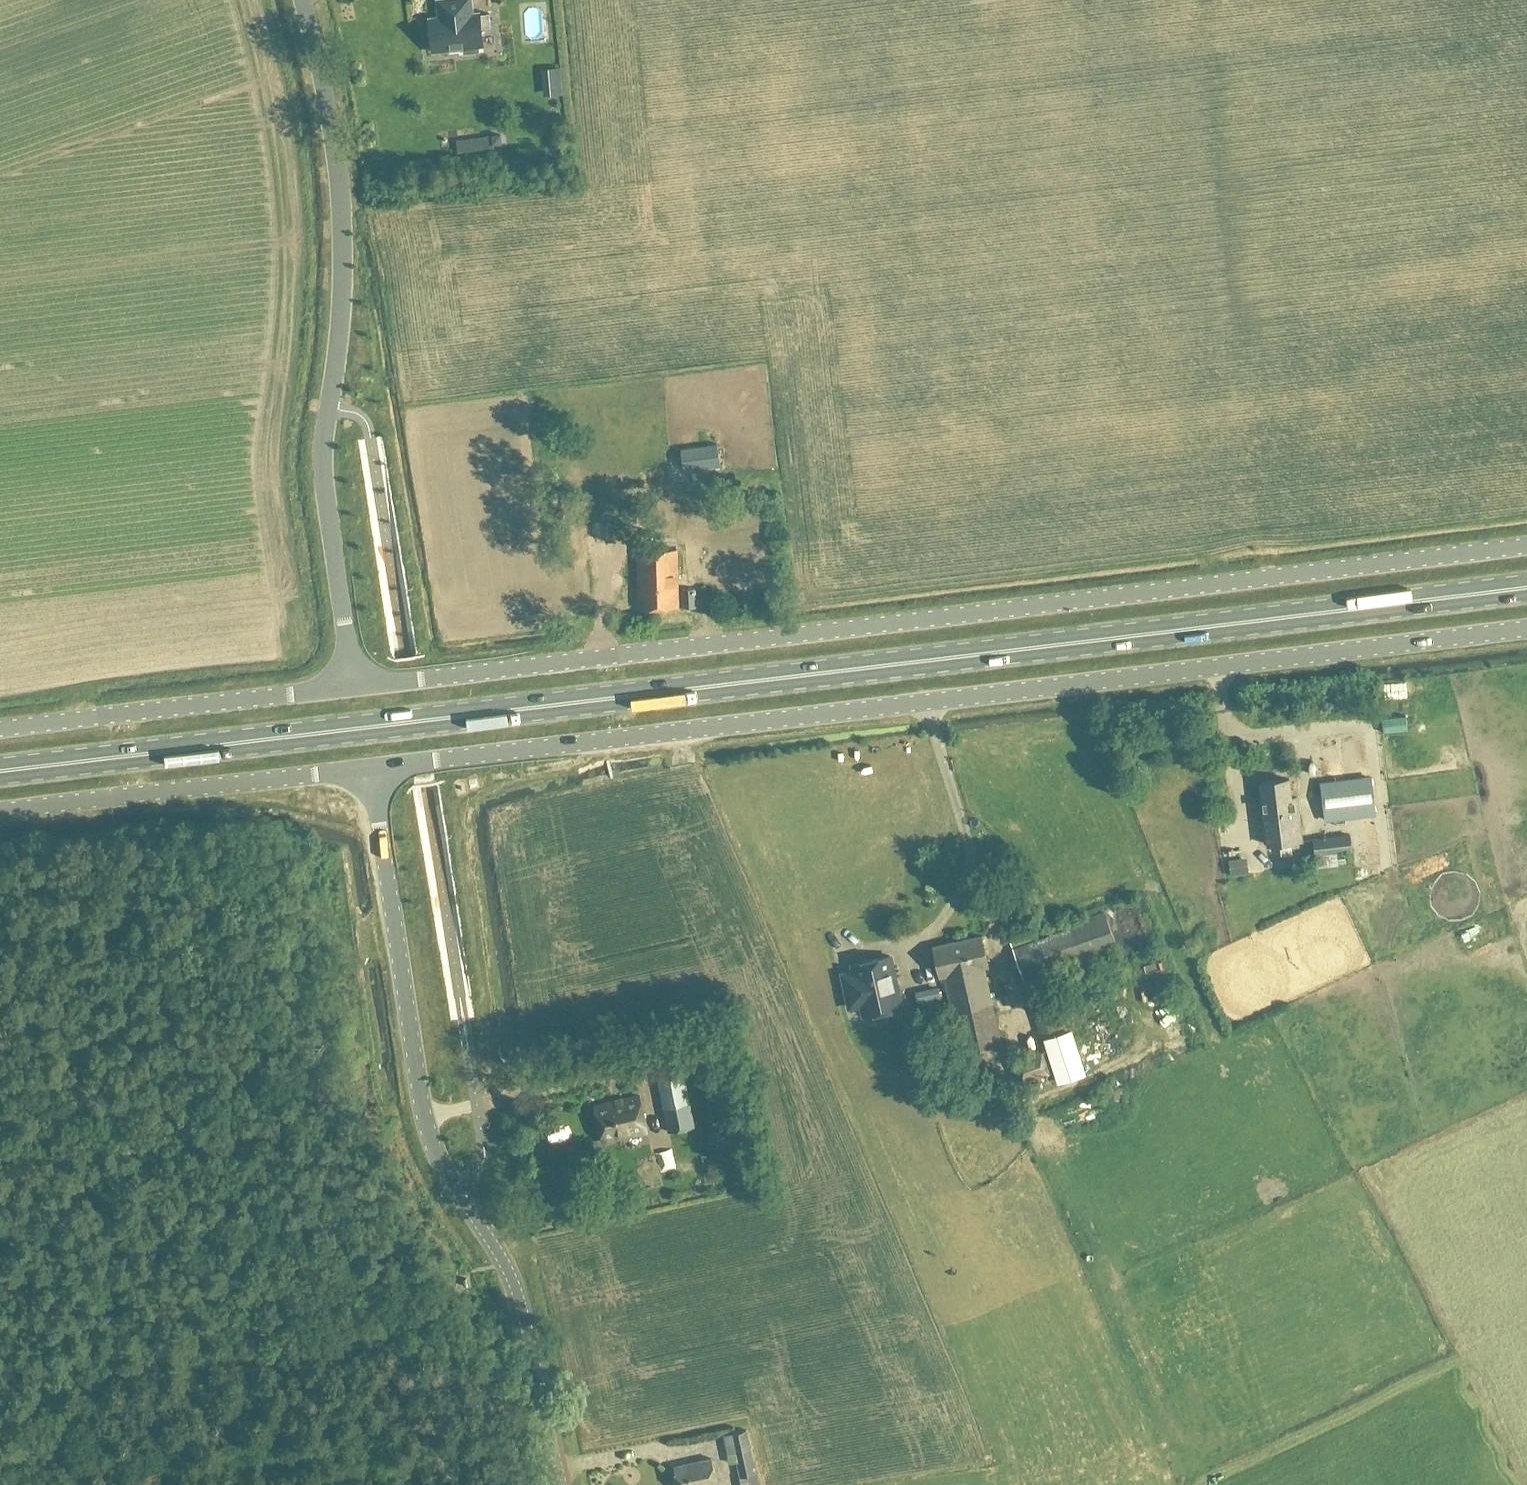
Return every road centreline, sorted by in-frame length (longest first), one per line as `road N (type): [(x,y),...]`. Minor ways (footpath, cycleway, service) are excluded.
road 1 (primary): [(1526,588),(0,773)]
road 2 (unclassified): [(351,687),(1526,545)]
road 3 (unclassified): [(1526,628),(372,767)]
road 4 (unclassified): [(561,1484),(516,1290),(424,1118),(372,767)]
road 5 (unclassified): [(303,0),(343,210),(343,294),(323,455),(351,687)]
road 6 (unclassified): [(372,767),(0,811)]
road 7 (unclassified): [(0,731),(351,687)]

